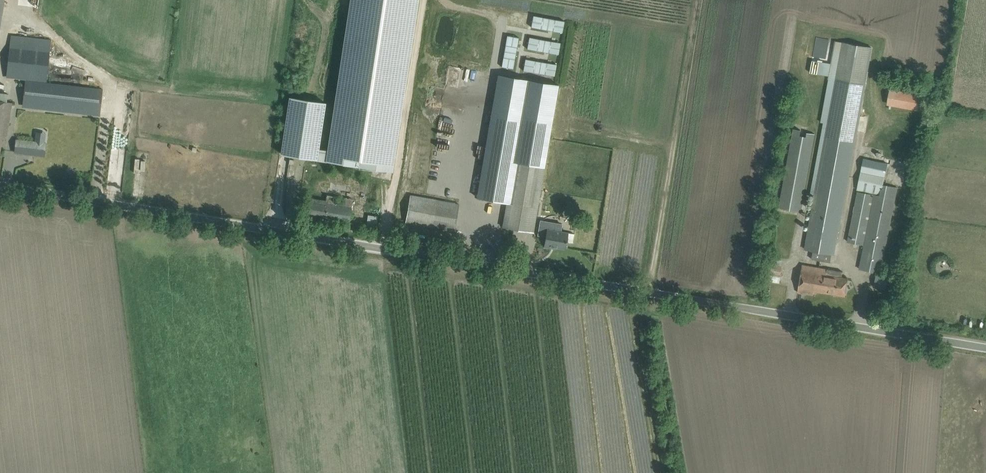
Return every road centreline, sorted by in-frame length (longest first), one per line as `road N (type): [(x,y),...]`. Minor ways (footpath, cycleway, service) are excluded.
road 1 (unclassified): [(985,351),(0,189)]
road 2 (track): [(647,298),(696,0)]

